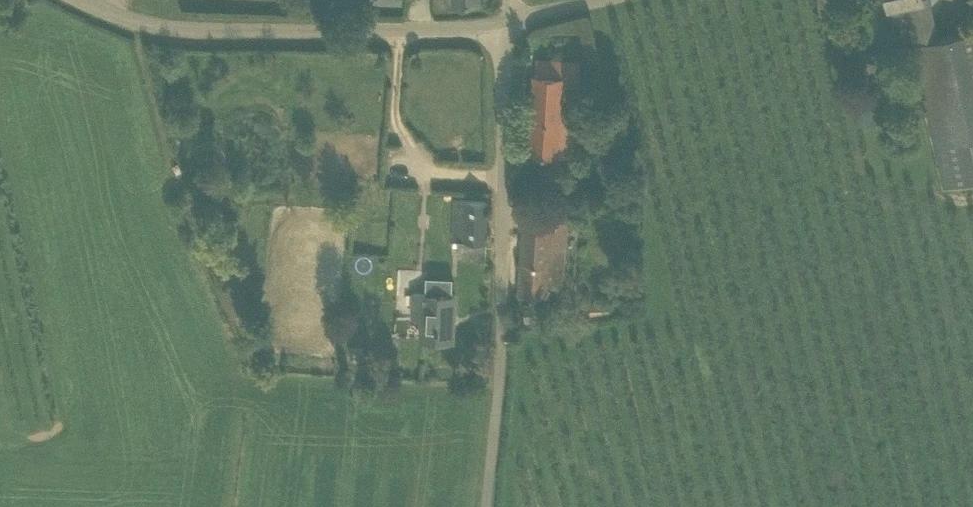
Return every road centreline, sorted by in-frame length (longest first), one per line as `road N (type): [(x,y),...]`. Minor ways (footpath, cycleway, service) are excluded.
road 1 (unclassified): [(485,506),(499,350),(510,19)]
road 2 (unclassified): [(510,19),(443,29),(147,24),(97,0)]

